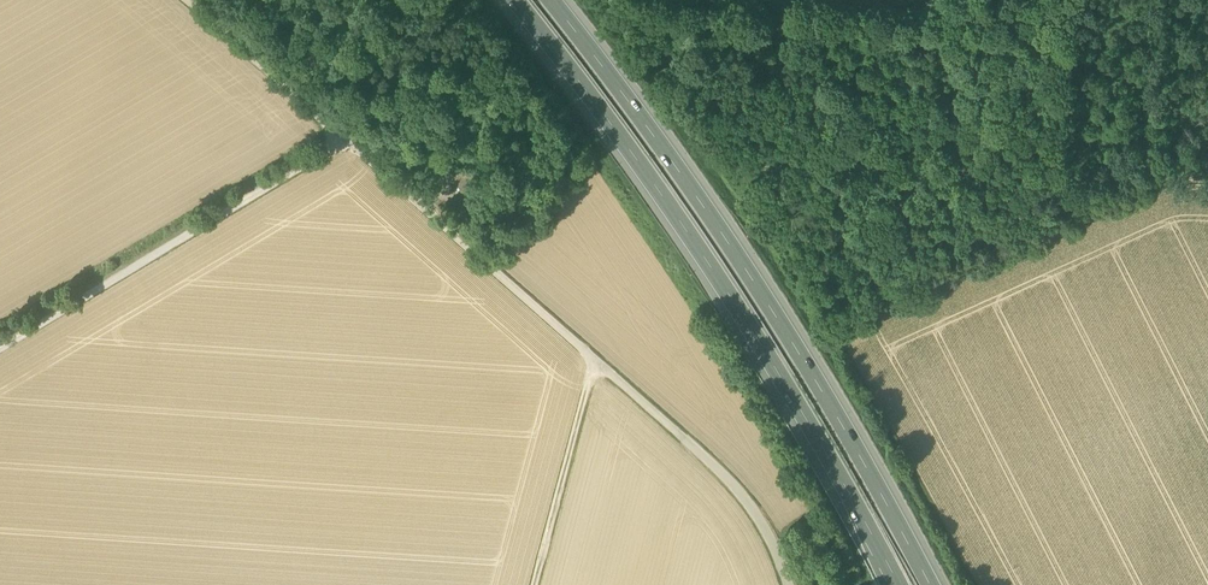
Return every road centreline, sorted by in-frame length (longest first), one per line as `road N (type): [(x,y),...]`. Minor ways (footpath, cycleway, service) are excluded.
road 1 (unclassified): [(188,0),(700,450),(752,504),(791,584)]
road 2 (motorway): [(516,0),(713,270),(898,584)]
road 3 (motorway): [(930,584),(743,262),(553,0)]
road 4 (track): [(1207,179),(761,165)]
road 5 (track): [(0,350),(348,140)]
road 6 (track): [(592,359),(533,584)]
road 7 (track): [(625,0),(743,160),(761,165)]

